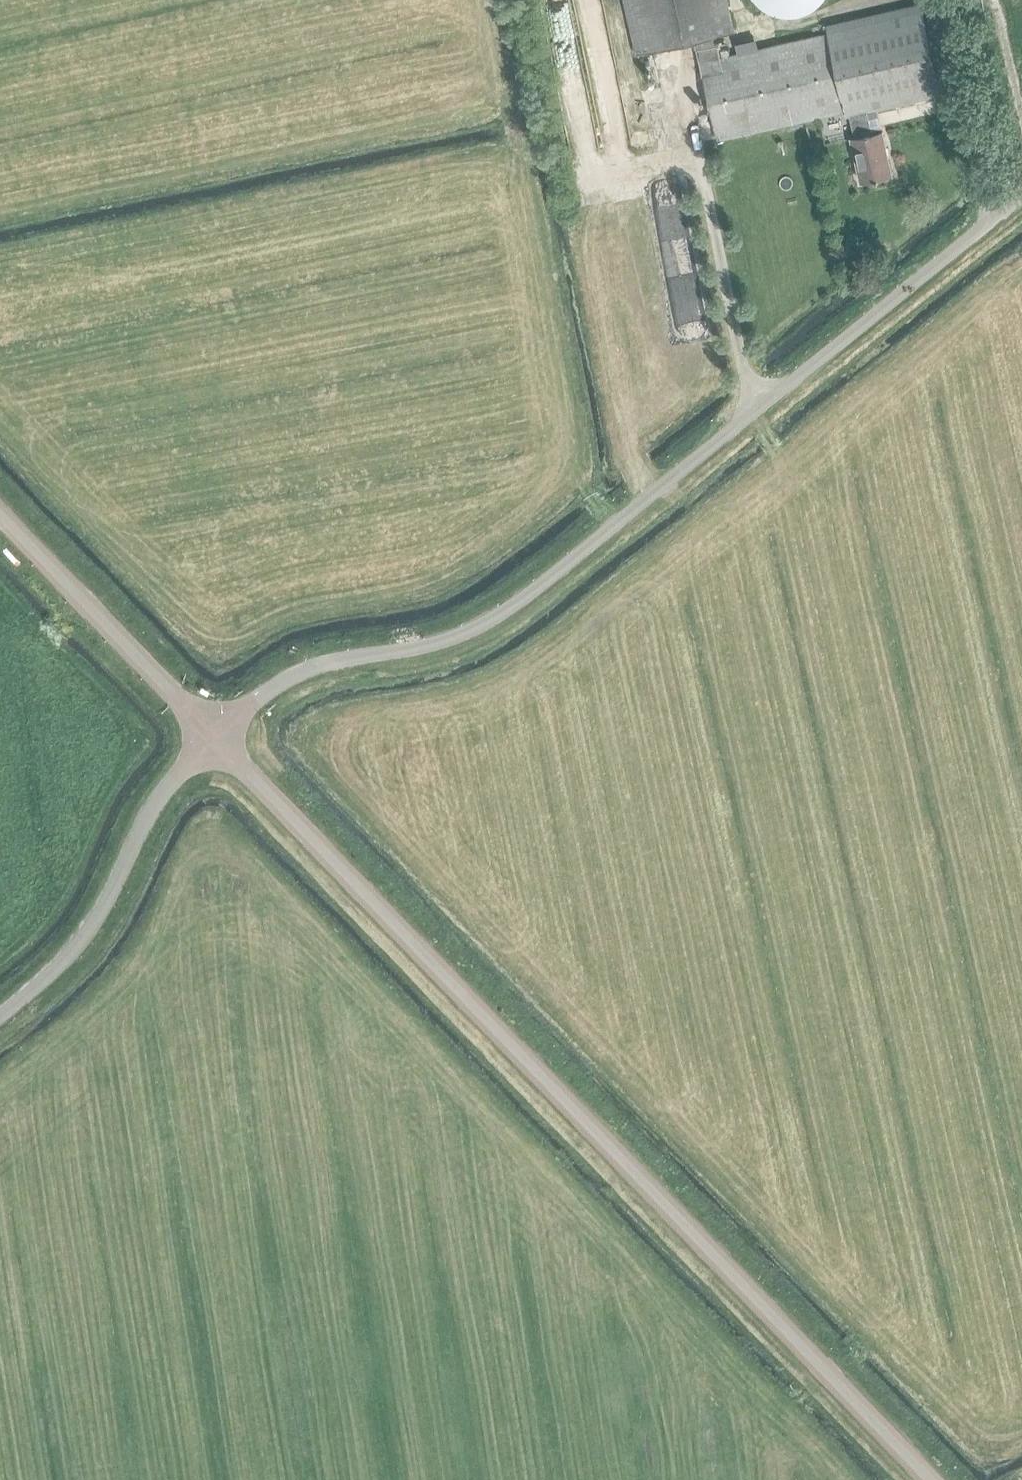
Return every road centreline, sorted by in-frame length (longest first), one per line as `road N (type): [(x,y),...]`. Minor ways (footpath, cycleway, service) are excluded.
road 1 (tertiary): [(929,1479),(214,739)]
road 2 (unclassified): [(214,739),(299,674),(436,644),(506,611),(1021,195)]
road 3 (unclassified): [(0,1017),(76,949),(157,799),(214,739)]
road 4 (tertiary): [(214,739),(0,516)]

